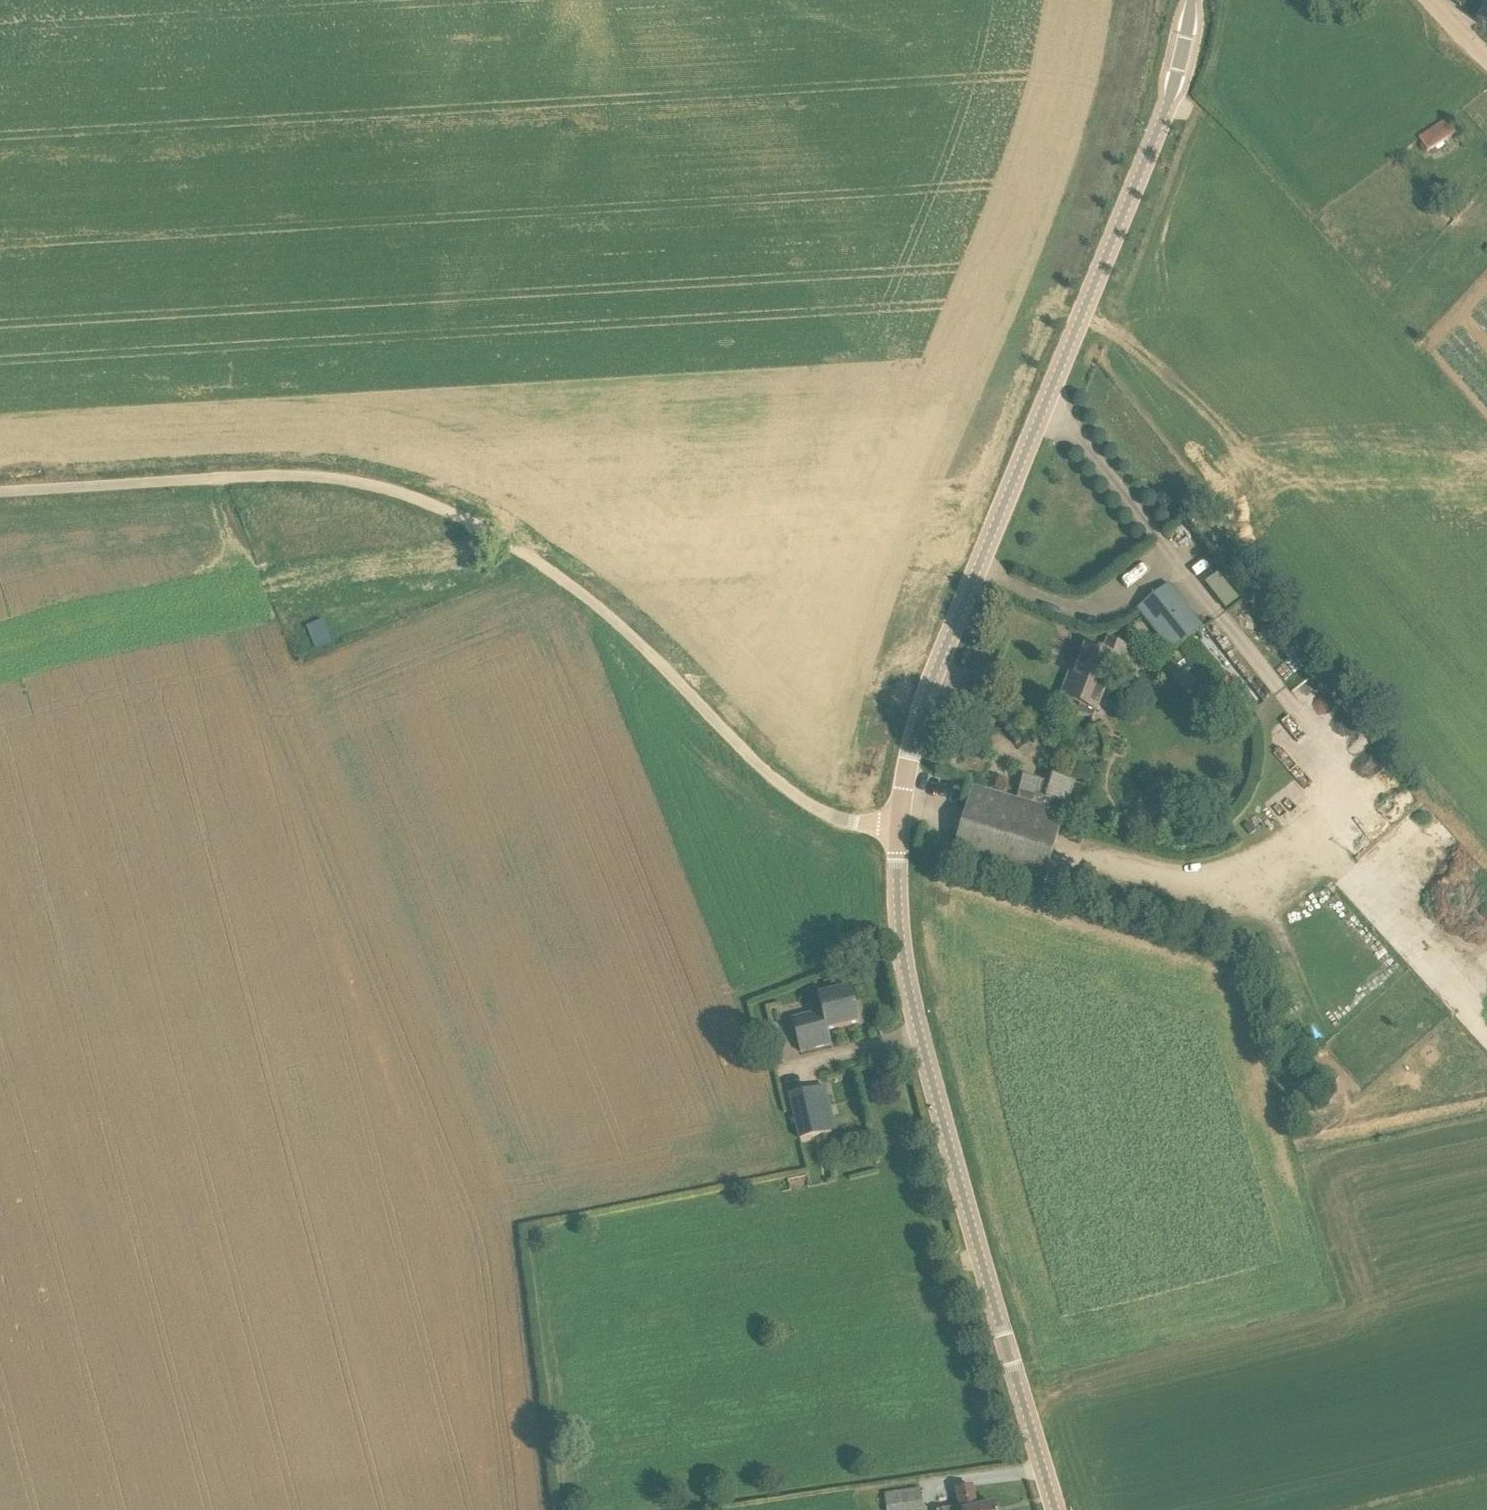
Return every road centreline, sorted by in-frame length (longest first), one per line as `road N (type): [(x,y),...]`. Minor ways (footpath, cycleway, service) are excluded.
road 1 (unclassified): [(902,832),(791,791),(582,593),(496,538),(373,489),(308,480),(0,494)]
road 2 (residential): [(902,832),(927,701),(1184,53),(1189,0)]
road 3 (residential): [(1059,1509),(921,1031),(900,915),(902,832)]

